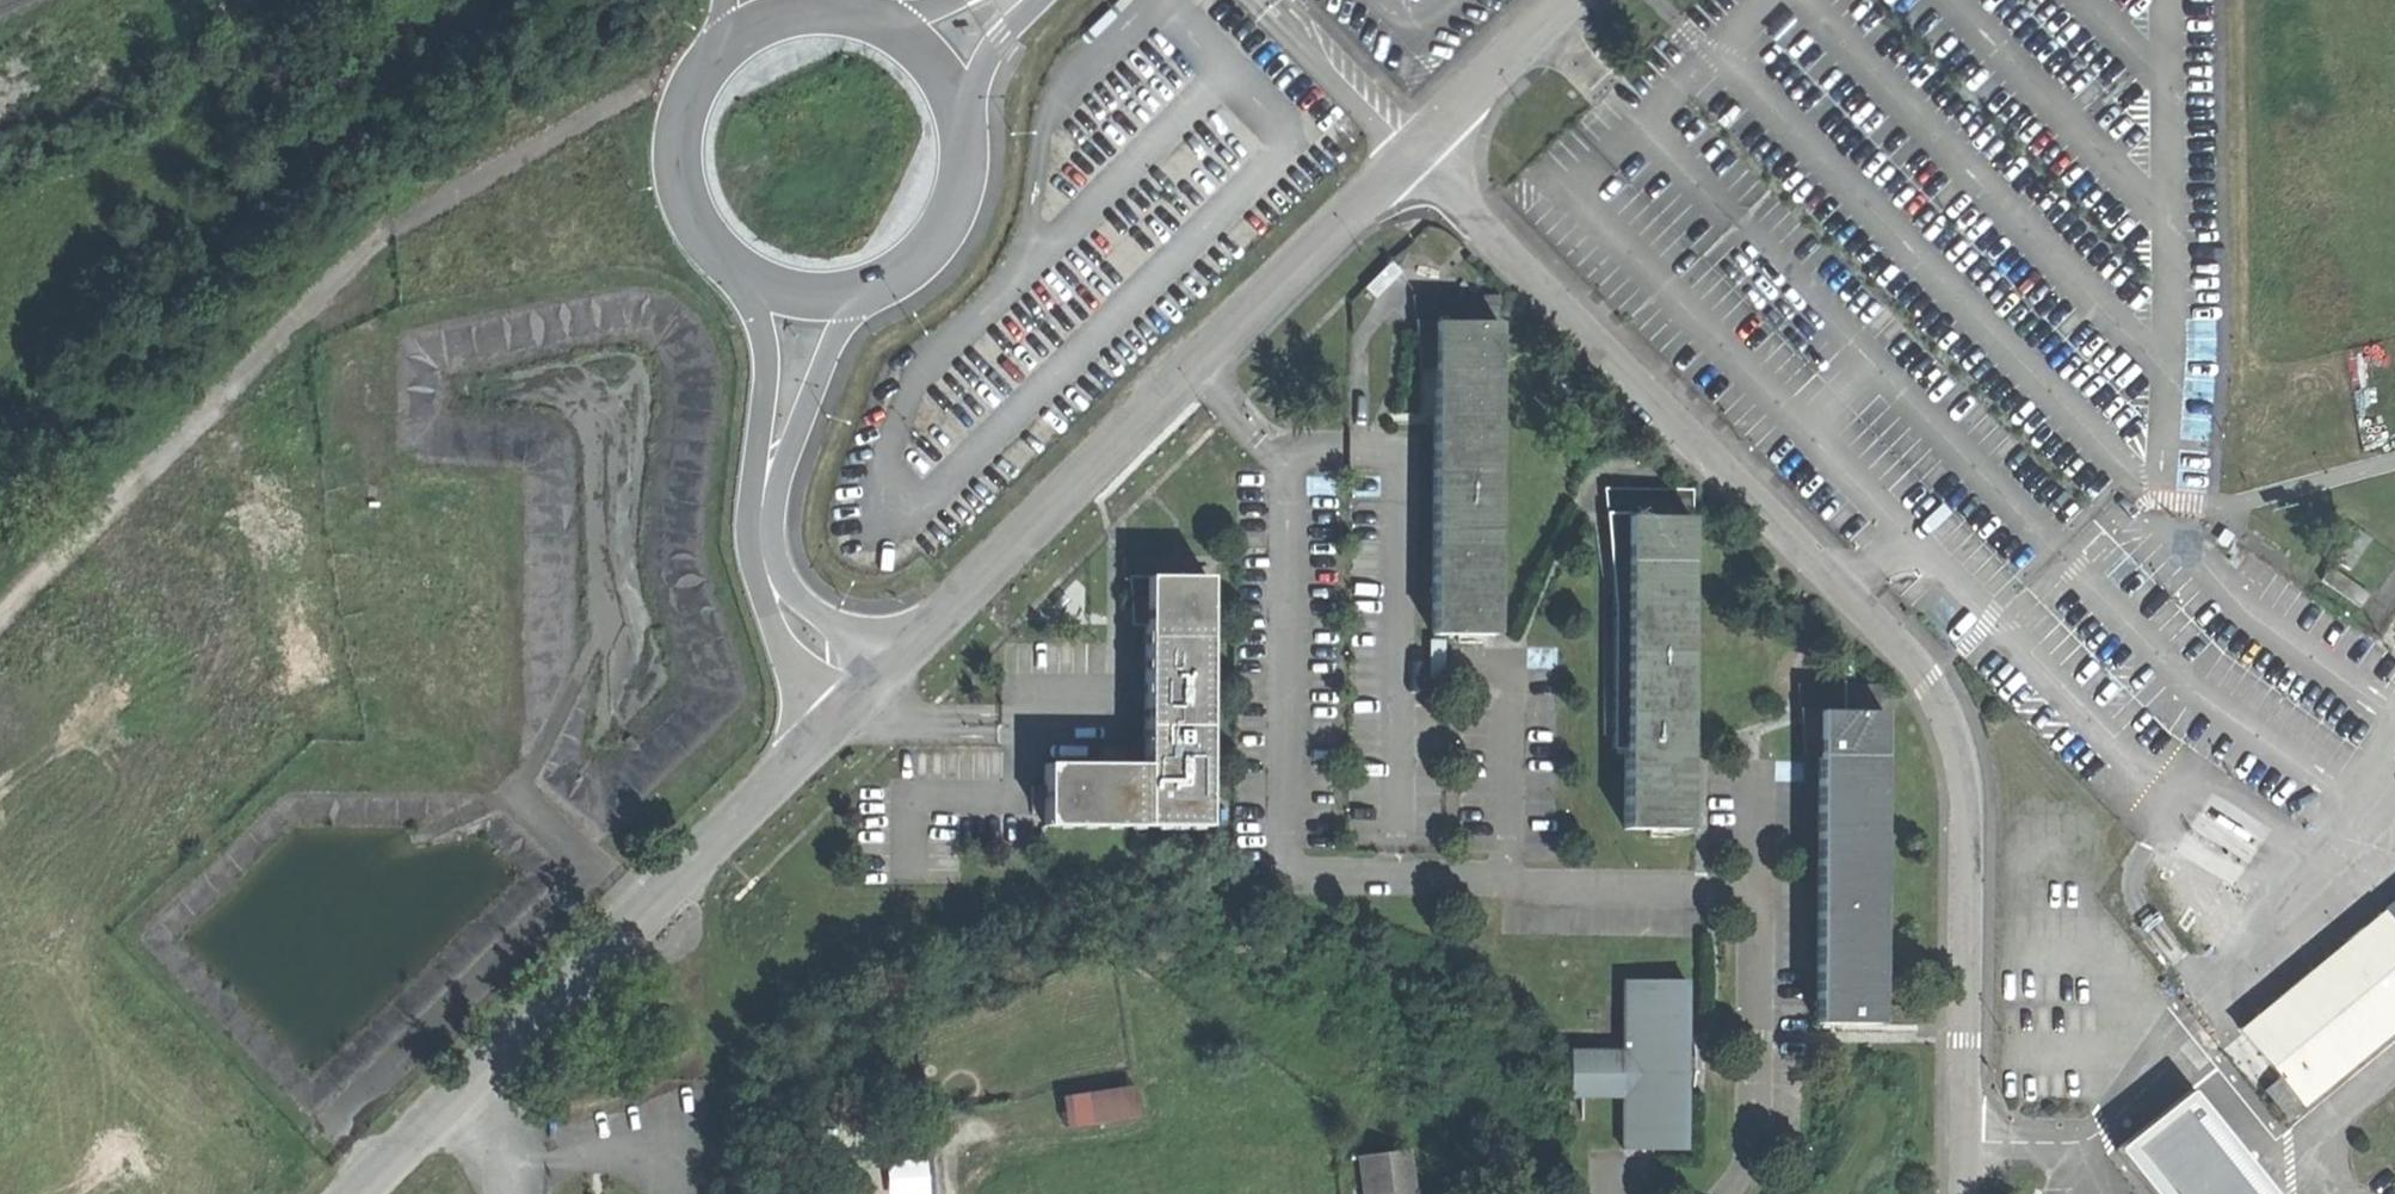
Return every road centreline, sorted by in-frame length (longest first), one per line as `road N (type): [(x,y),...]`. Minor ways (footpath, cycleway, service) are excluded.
road 1 (unclassified): [(1965,1193),(1968,800),(1958,744),(1929,682),(1408,157),(891,665)]
road 2 (track): [(0,612),(378,225),(624,97)]
road 3 (unclassified): [(827,730),(355,1193)]
road 4 (secondary): [(729,46),(698,83),(680,127),(677,175),(691,221),(718,261),(757,289)]
road 5 (secondary): [(879,295),(917,272),(947,239),(965,199),(971,155),(963,111)]
road 6 (unclassified): [(773,438),(879,295)]
road 7 (unclassified): [(776,603),(757,539),(773,438)]
road 8 (unclassified): [(757,289),(773,438)]
road 9 (unclassified): [(776,603),(790,656),(827,730)]
road 10 (secondary): [(963,111),(1001,42),(1039,0)]
road 11 (unclassified): [(891,665),(847,633),(776,603)]
road 12 (secondary): [(963,111),(943,73),(914,43),(876,22)]
road 13 (secondary): [(848,14),(806,13),(765,24),(729,46)]
road 14 (secondary): [(757,289),(796,303),(879,295)]

